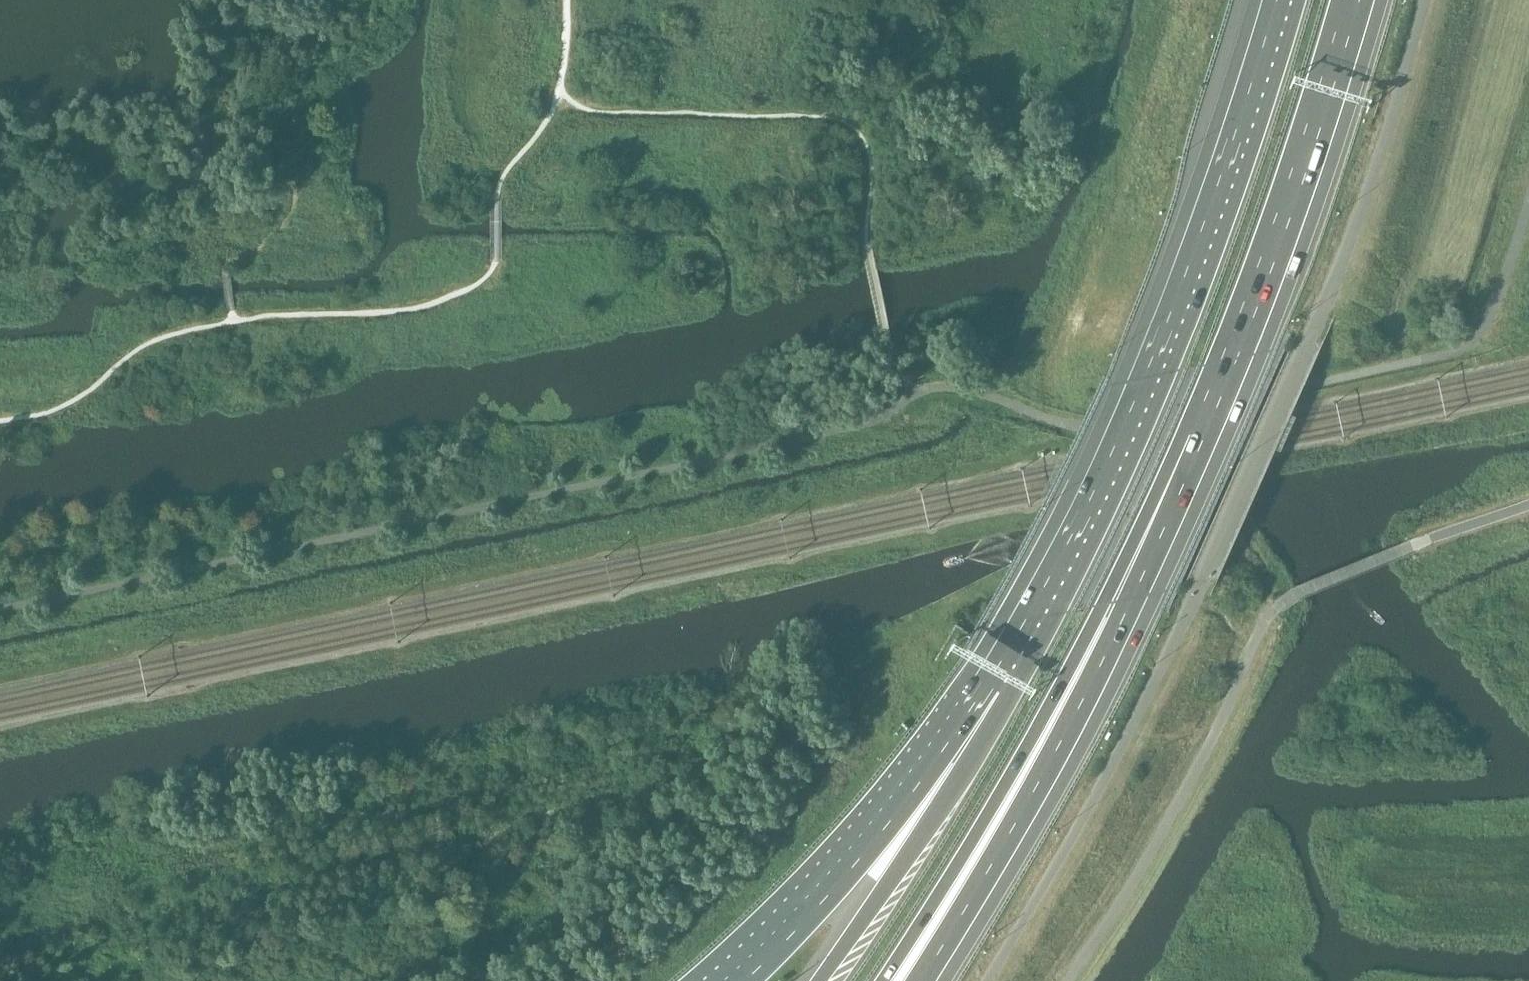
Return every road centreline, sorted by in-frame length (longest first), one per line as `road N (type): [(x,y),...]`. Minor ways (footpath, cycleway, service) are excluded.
road 1 (motorway): [(1292,0),(1161,374),(1108,495),(999,693)]
road 2 (motorway): [(883,980),(1204,441)]
road 3 (motorway): [(922,980),(1074,723),(1204,441)]
road 4 (motorway): [(1204,441),(1359,0)]
road 5 (motorway): [(999,693),(963,724),(844,877),(743,980)]
road 6 (motorway): [(999,693),(821,980)]

